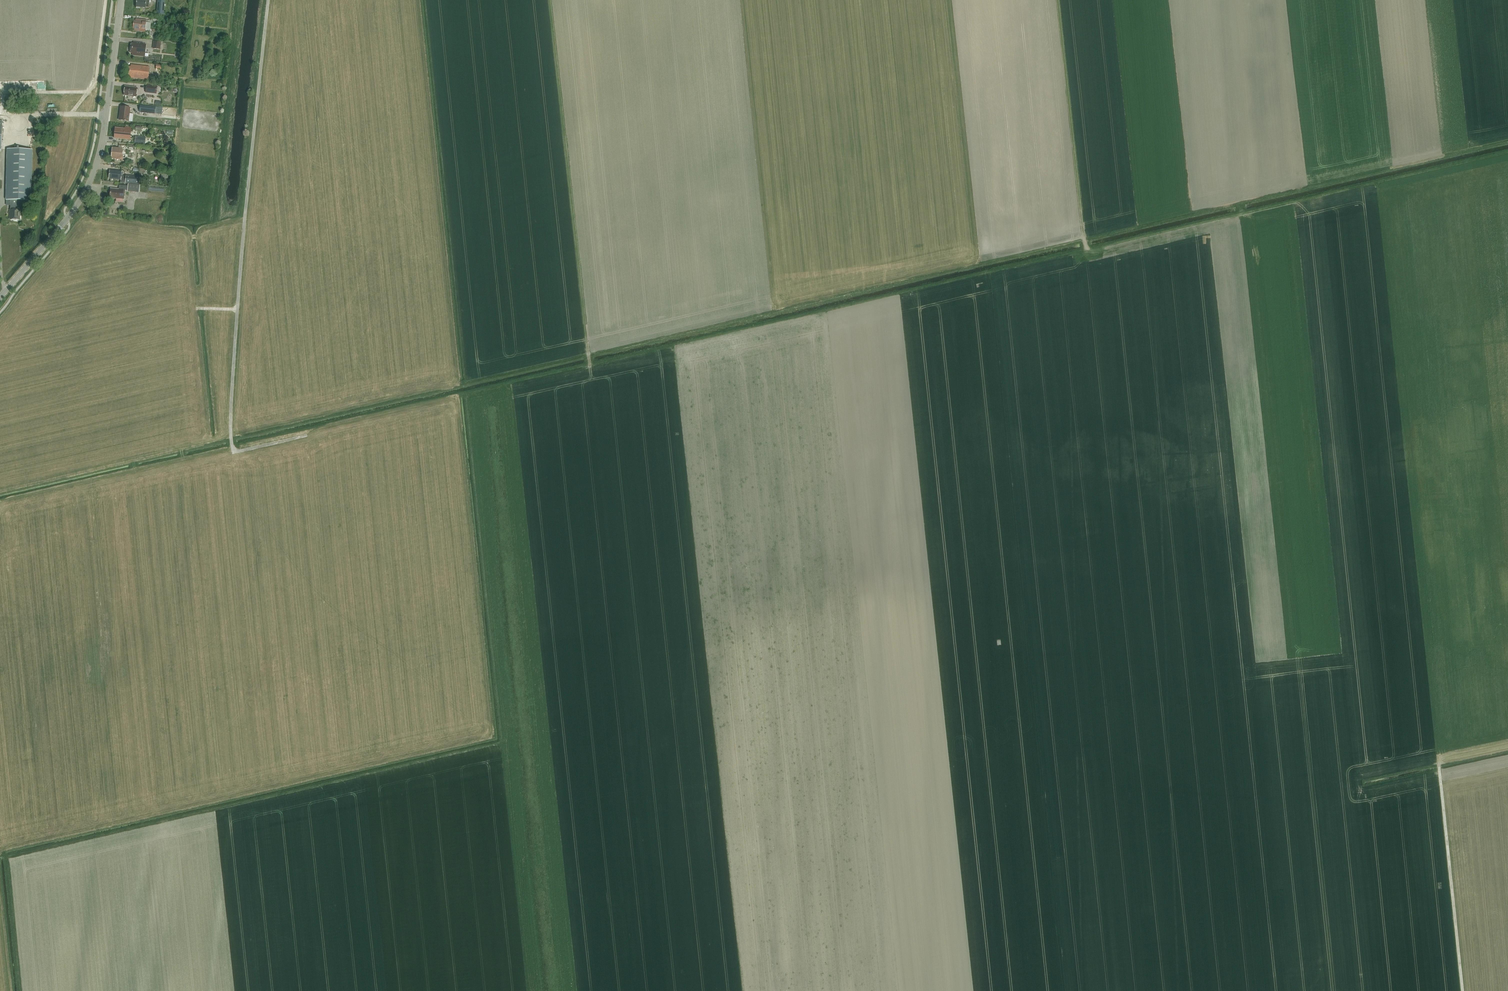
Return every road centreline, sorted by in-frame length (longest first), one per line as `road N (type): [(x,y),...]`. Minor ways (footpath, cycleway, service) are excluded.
road 1 (track): [(269,0),(238,309),(234,453),(306,436)]
road 2 (tertiary): [(0,298),(88,186),(103,140),(121,0)]
road 3 (unclassified): [(1463,990),(1439,765)]

